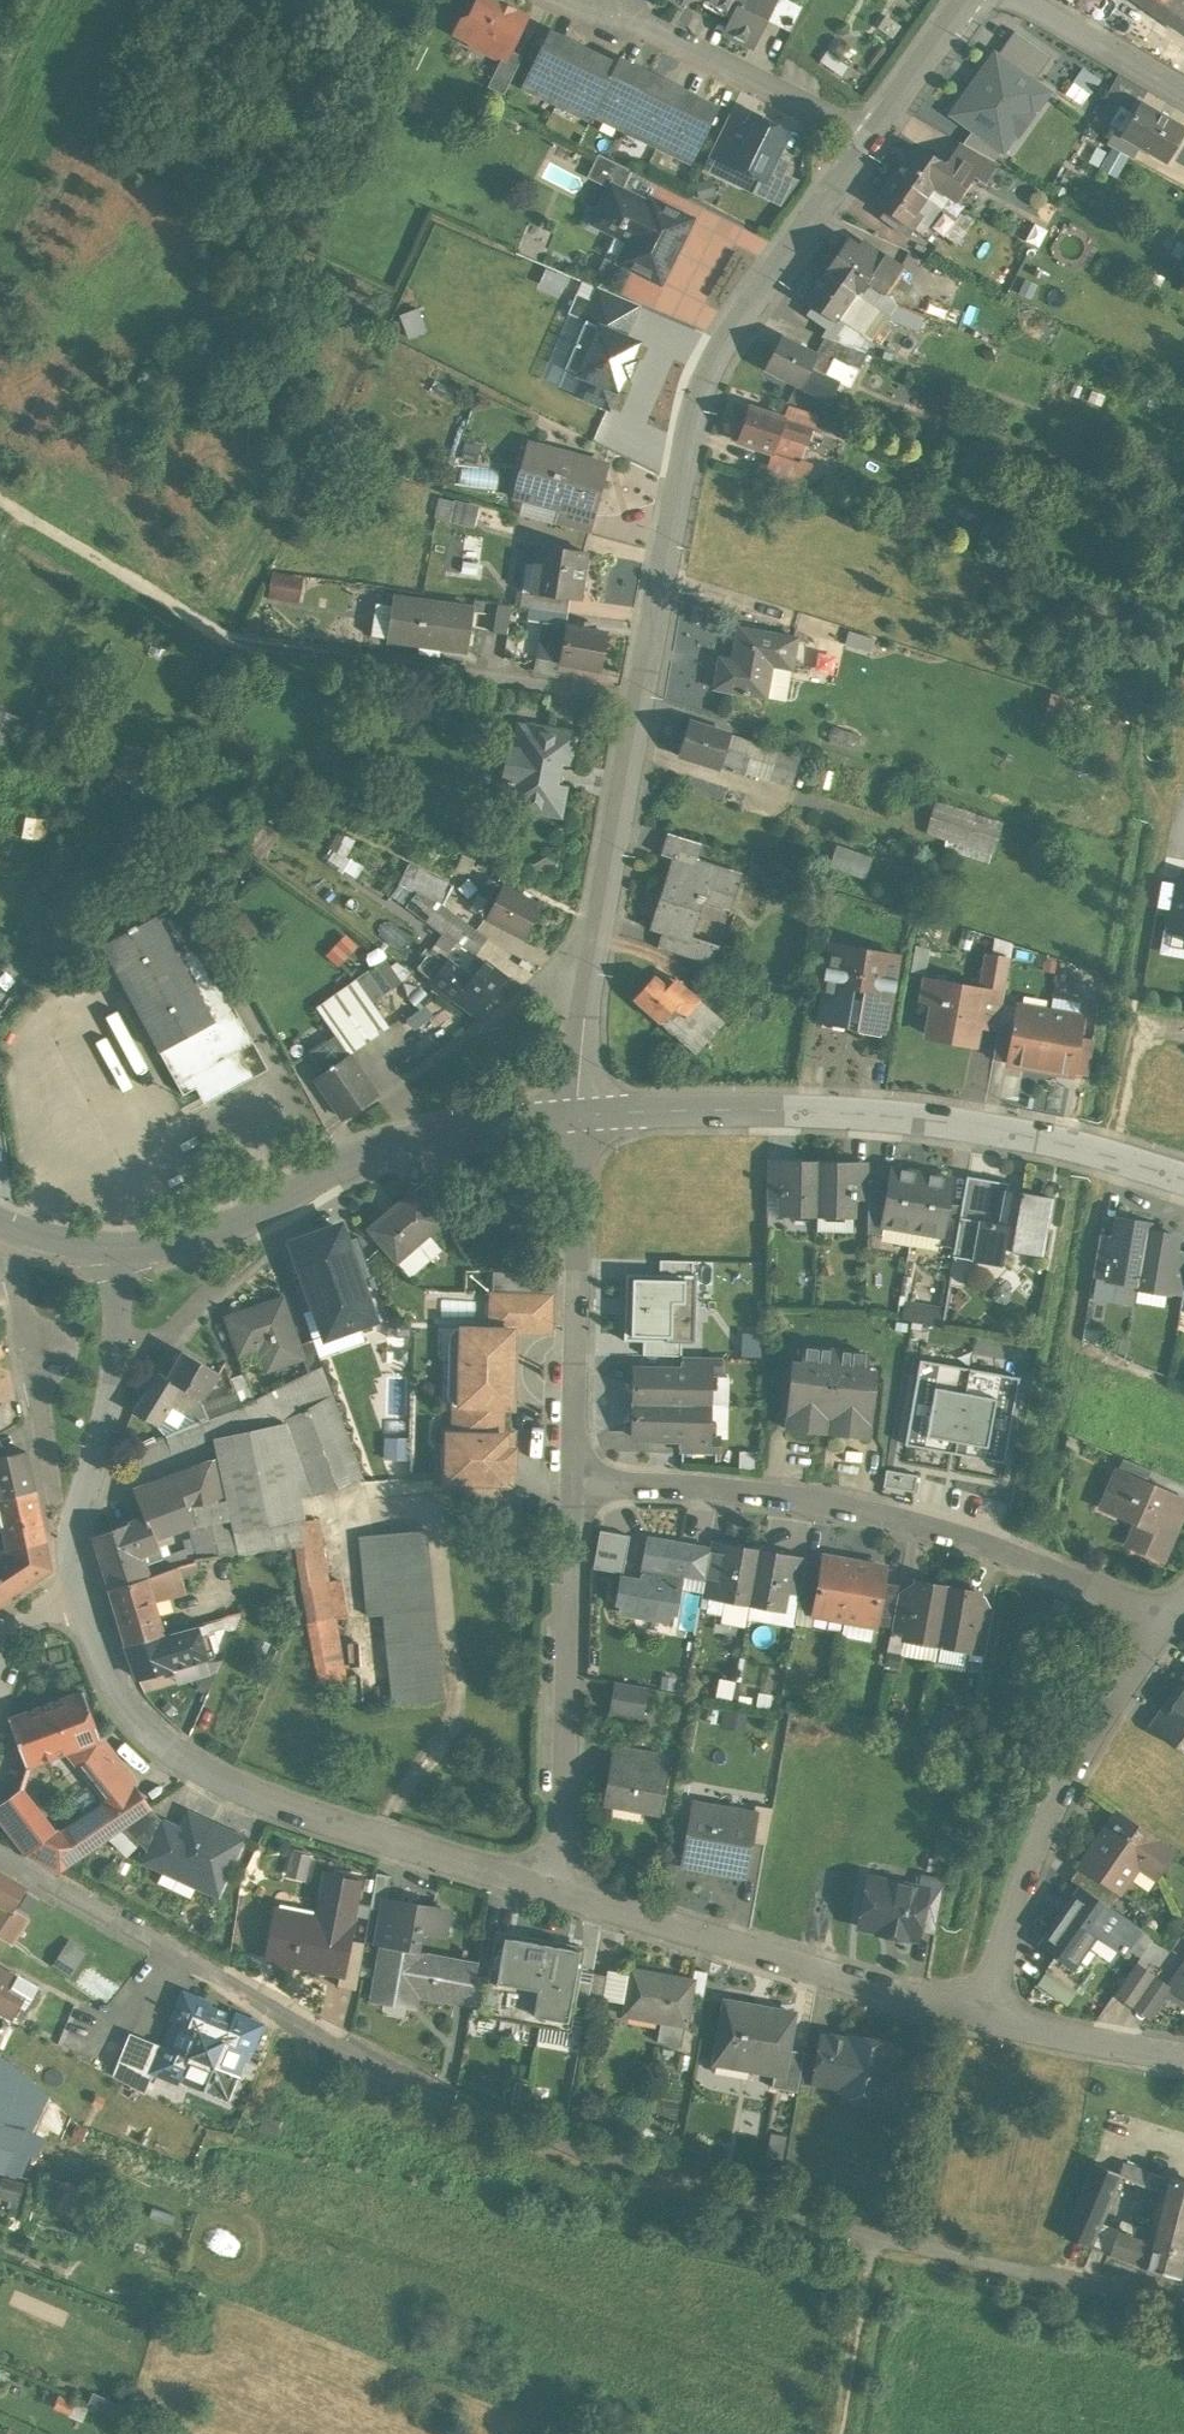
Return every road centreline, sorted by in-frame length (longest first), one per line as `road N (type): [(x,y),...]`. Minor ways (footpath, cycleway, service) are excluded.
road 1 (unclassified): [(639,708),(680,477),(707,382),(740,318),(876,132)]
road 2 (residential): [(1165,1622),(903,1529),(762,1495),(574,1479)]
road 3 (residential): [(565,1904),(275,1812),(182,1766),(118,1698),(65,1603)]
road 4 (unclassified): [(586,1115),(788,1108),(908,1115),(1008,1129),(1183,1177)]
road 5 (unclassified): [(119,1249),(192,1239),(387,1147),(481,1125),(586,1115)]
road 6 (residential): [(987,2015),(565,1904)]
road 7 (residential): [(1165,1622),(1101,1713),(1050,1807),(987,2015)]
road 8 (residential): [(565,1904),(574,1479)]
road 9 (unclassified): [(586,1115),(597,946),(639,708)]
road 10 (residential): [(639,708),(275,654)]
road 11 (residential): [(574,1479),(586,1115)]
road 12 (residential): [(119,1249),(102,1430),(65,1603)]
road 13 (track): [(0,505),(238,646),(275,654)]
road 14 (residential): [(876,132),(620,25)]
road 15 (residential): [(1183,2052),(987,2015)]
road 16 (track): [(886,2251),(861,2433)]
road 17 (residential): [(1183,91),(1030,0)]
road 18 (unclassified): [(876,132),(968,0)]
road 19 (unclassified): [(0,1221),(67,1243),(119,1249)]

